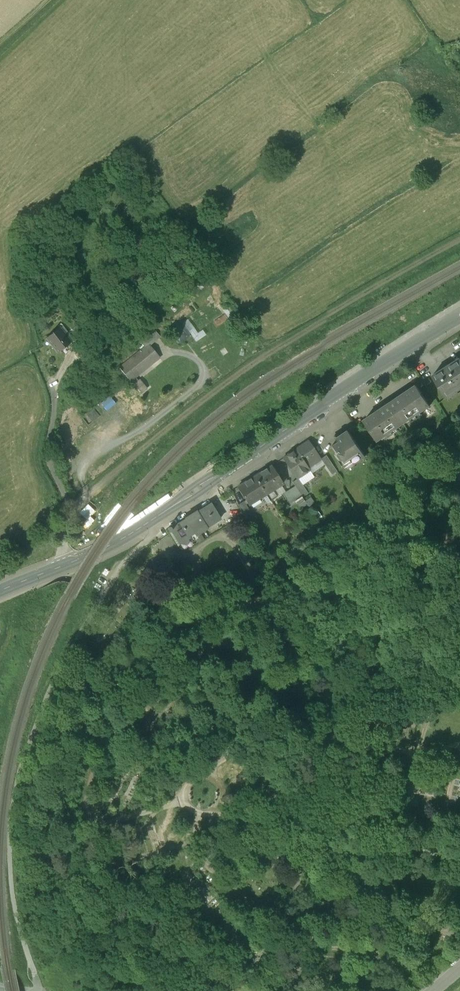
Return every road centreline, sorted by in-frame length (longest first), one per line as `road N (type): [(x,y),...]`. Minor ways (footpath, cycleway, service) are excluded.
road 1 (tertiary): [(0,593),(121,537),(459,319)]
road 2 (track): [(85,495),(223,381),(459,242)]

